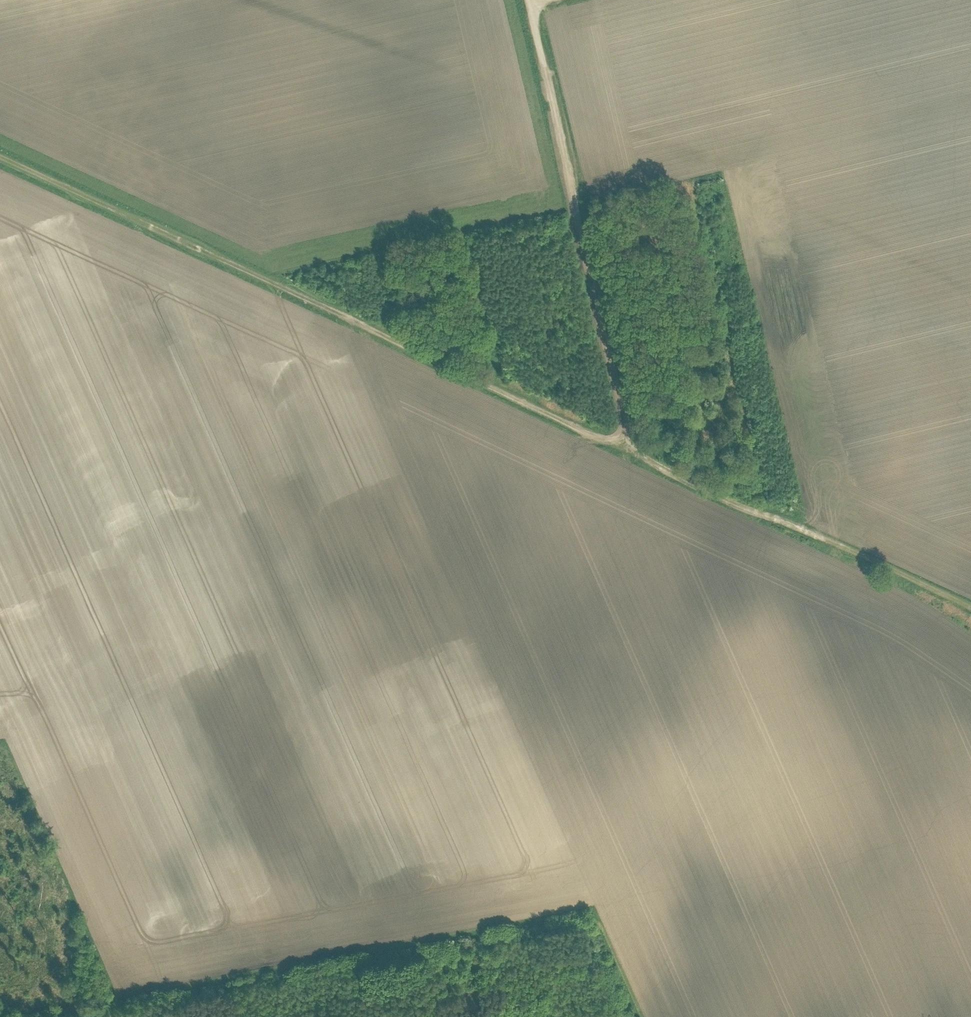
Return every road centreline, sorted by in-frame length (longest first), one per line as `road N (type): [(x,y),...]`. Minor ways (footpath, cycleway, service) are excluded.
road 1 (track): [(0,159),(633,452)]
road 2 (track): [(544,66),(633,452)]
road 3 (track): [(633,452),(970,607)]

